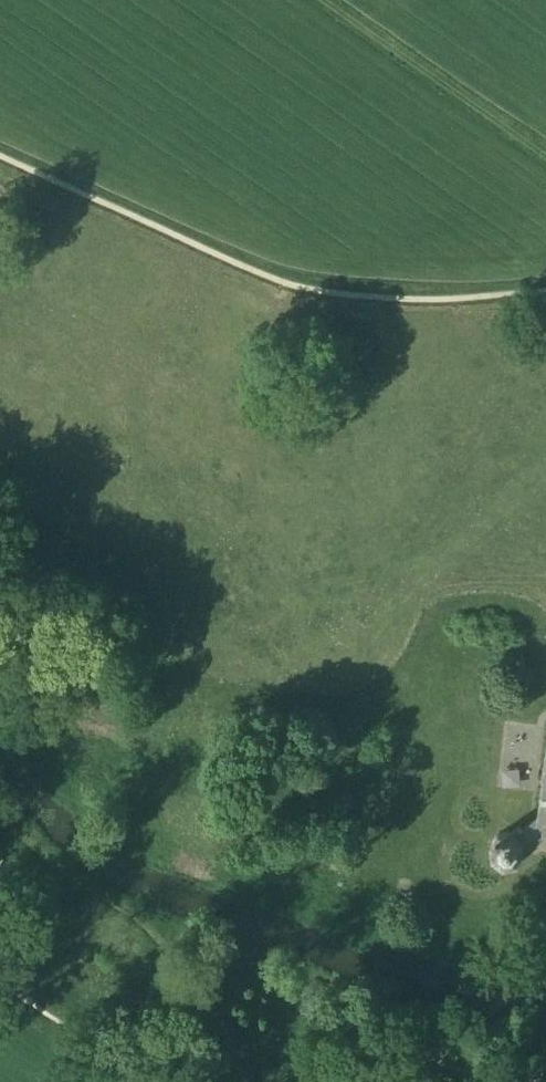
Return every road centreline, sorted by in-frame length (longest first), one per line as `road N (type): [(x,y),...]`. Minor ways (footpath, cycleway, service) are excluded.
road 1 (track): [(322,0),(545,160)]

